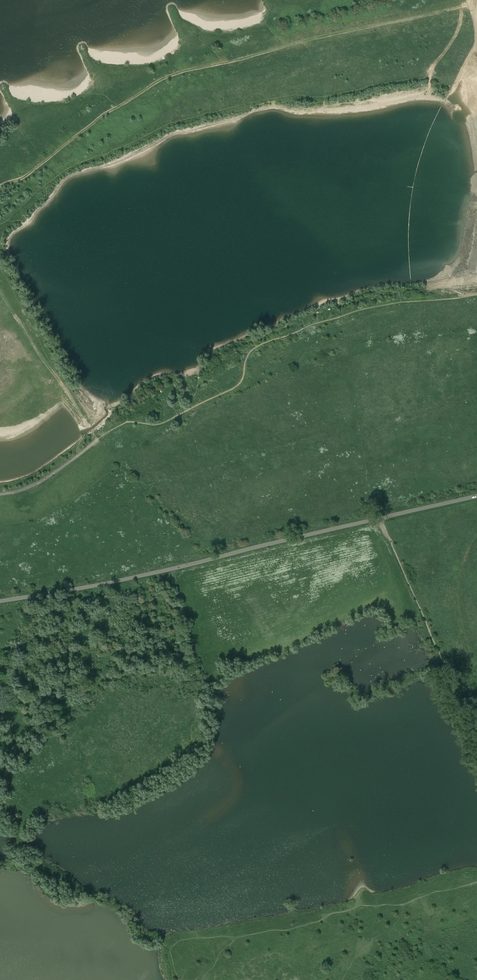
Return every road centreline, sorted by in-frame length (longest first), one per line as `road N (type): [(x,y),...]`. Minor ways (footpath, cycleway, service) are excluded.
road 1 (unclassified): [(0,602),(380,519)]

